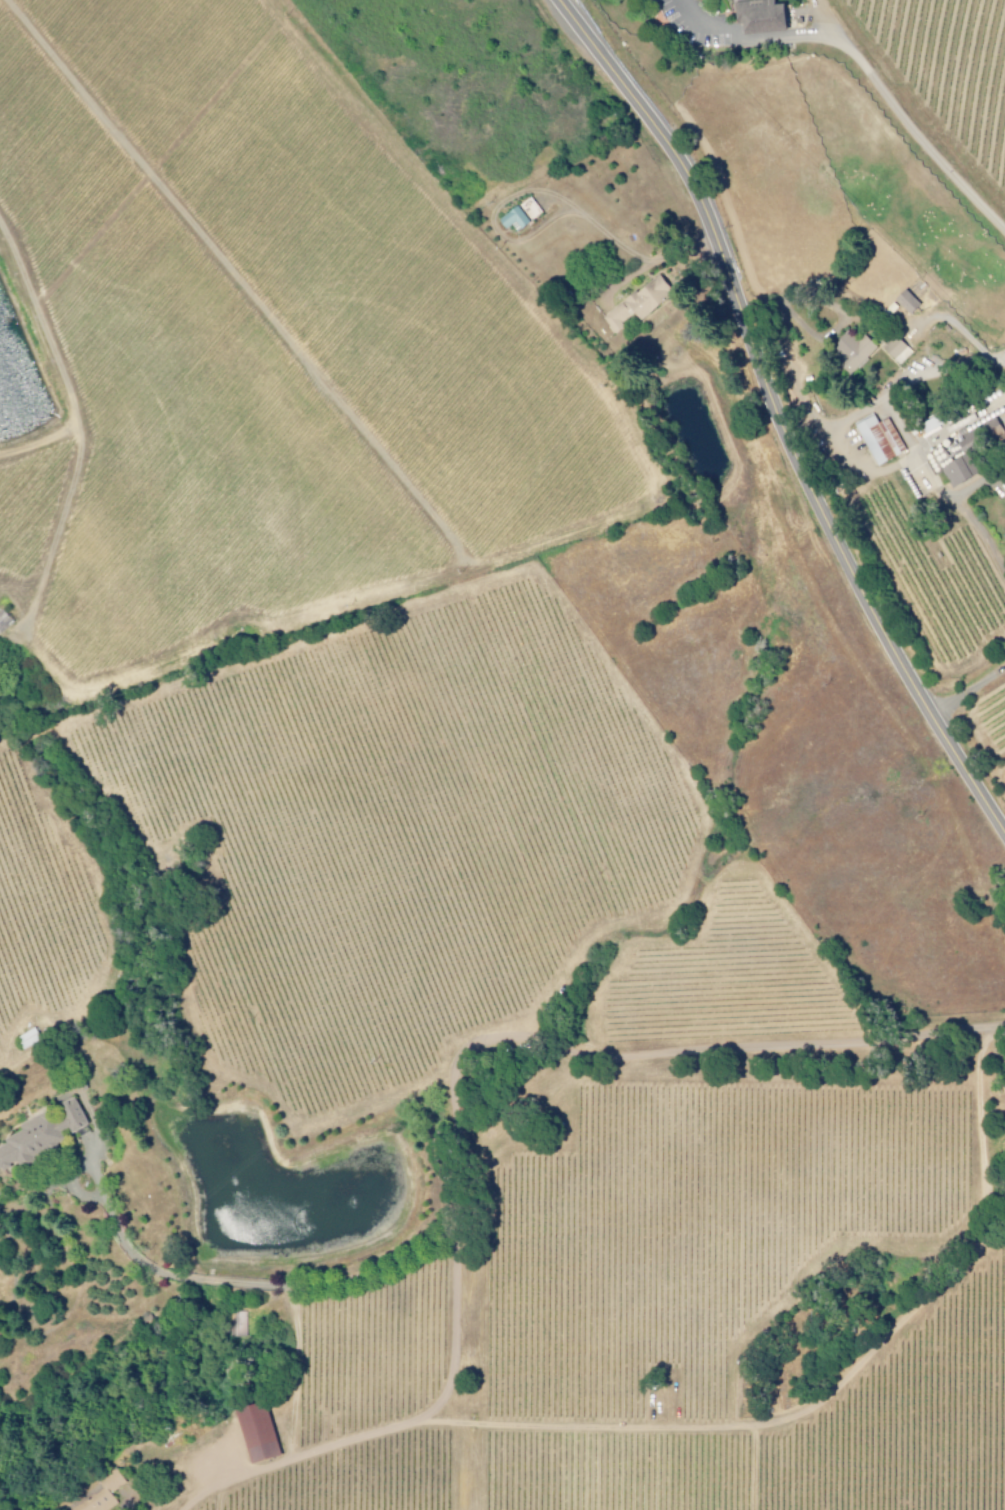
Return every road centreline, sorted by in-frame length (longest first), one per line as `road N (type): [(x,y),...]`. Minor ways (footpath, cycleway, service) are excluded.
road 1 (primary): [(1004,831),(861,577),(788,428),(705,192),(564,0)]
road 2 (residential): [(1004,930),(664,1247),(339,1423)]

